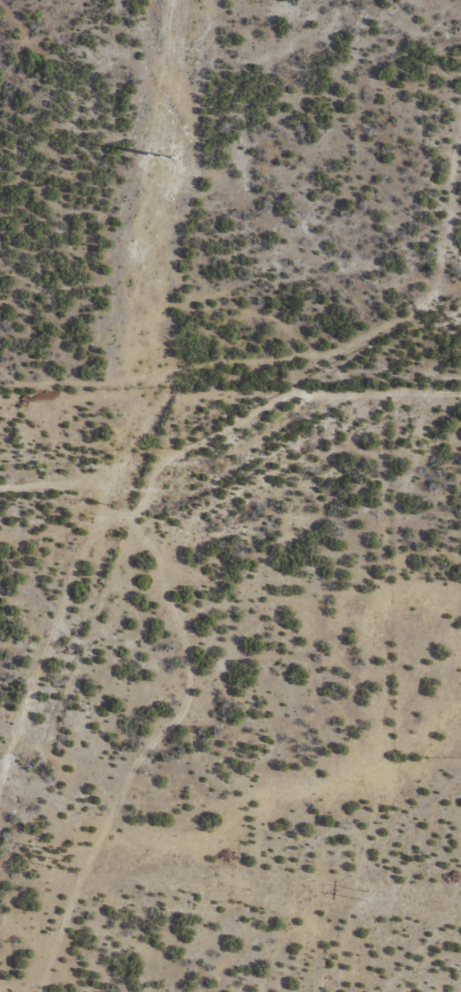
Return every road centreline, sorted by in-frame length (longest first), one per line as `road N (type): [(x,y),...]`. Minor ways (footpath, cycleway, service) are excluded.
road 1 (track): [(189,0),(129,461),(74,991)]

